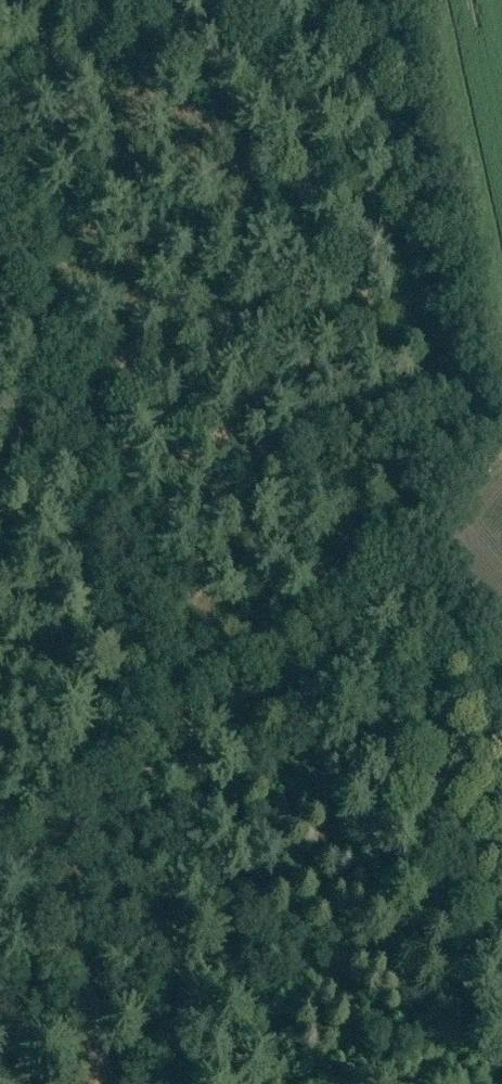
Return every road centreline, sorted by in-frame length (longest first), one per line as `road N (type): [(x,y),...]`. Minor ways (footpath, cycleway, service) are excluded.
road 1 (track): [(319,0),(309,406),(329,484),(400,578)]
road 2 (track): [(400,578),(0,872)]
road 3 (track): [(162,753),(136,714),(66,554),(0,373)]
road 4 (track): [(112,1083),(62,827)]
road 5 (track): [(400,578),(501,705)]
road 6 (track): [(501,456),(400,578)]

